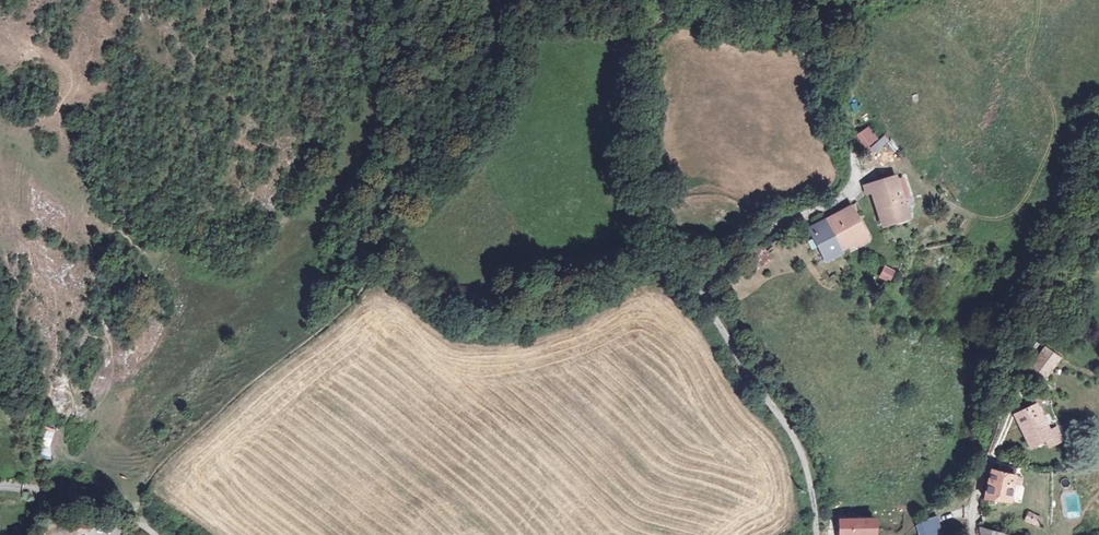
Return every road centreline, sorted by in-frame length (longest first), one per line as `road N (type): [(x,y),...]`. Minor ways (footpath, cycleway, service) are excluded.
road 1 (residential): [(816,534),(797,443),(713,316),(705,284),(781,223),(846,196),(854,163)]
road 2 (track): [(655,9),(794,30),(820,42),(854,163)]
road 3 (track): [(476,0),(483,19),(500,29),(655,9)]
road 4 (residential): [(39,484),(140,519),(160,534)]

